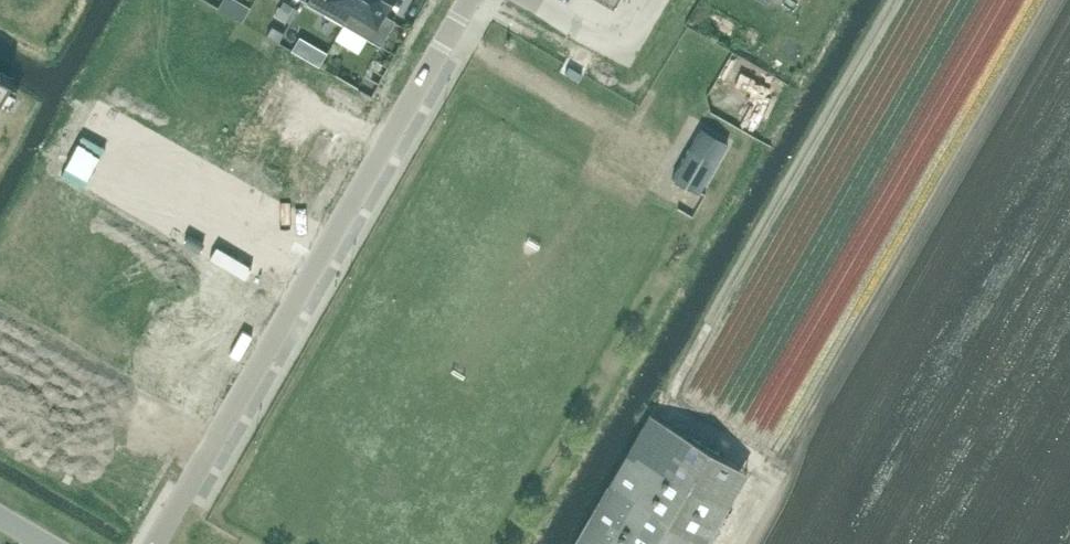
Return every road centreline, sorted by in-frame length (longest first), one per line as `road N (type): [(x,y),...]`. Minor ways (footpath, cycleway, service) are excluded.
road 1 (residential): [(154,543),(468,0)]
road 2 (residential): [(534,0),(622,49),(650,0)]

